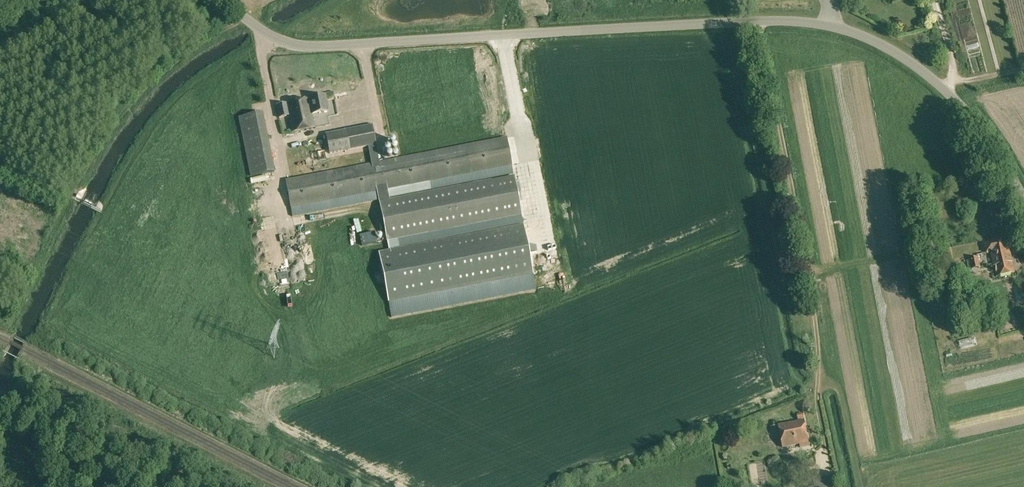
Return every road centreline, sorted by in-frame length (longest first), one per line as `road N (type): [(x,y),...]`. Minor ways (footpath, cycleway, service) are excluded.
road 1 (unclassified): [(223,0),(271,36),(311,46),(782,20),(845,29),(903,57),(958,103),(1023,199)]

